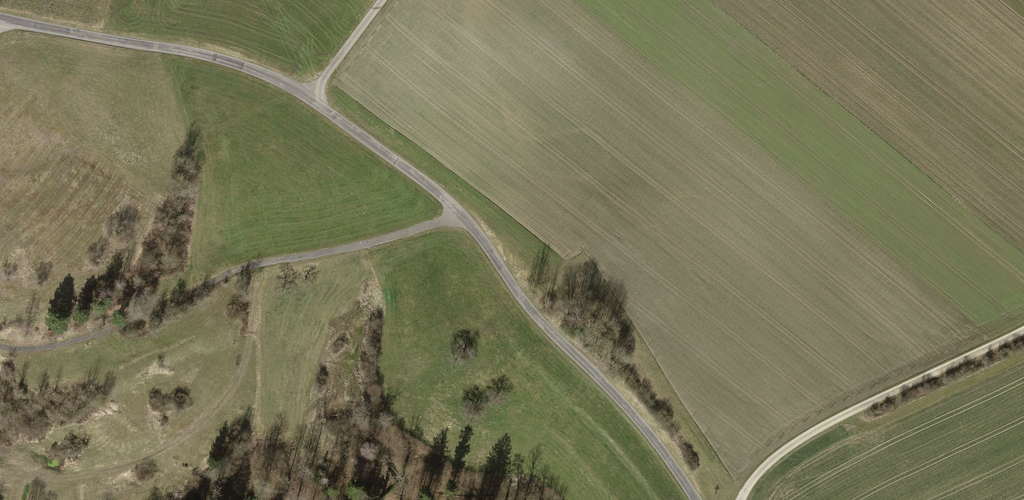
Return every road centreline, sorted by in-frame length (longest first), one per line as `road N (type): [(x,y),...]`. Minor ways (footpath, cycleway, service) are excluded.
road 1 (residential): [(0,23),(194,55),(311,98),(465,219),(515,289),(666,455),(695,499)]
road 2 (track): [(465,219),(244,271),(94,338),(48,350),(0,346)]
road 3 (track): [(0,470),(49,483),(114,474),(172,450),(235,392),(268,265)]
road 4 (track): [(1023,332),(804,437),(769,462),(741,499)]
road 5 (track): [(311,98),(385,0)]

